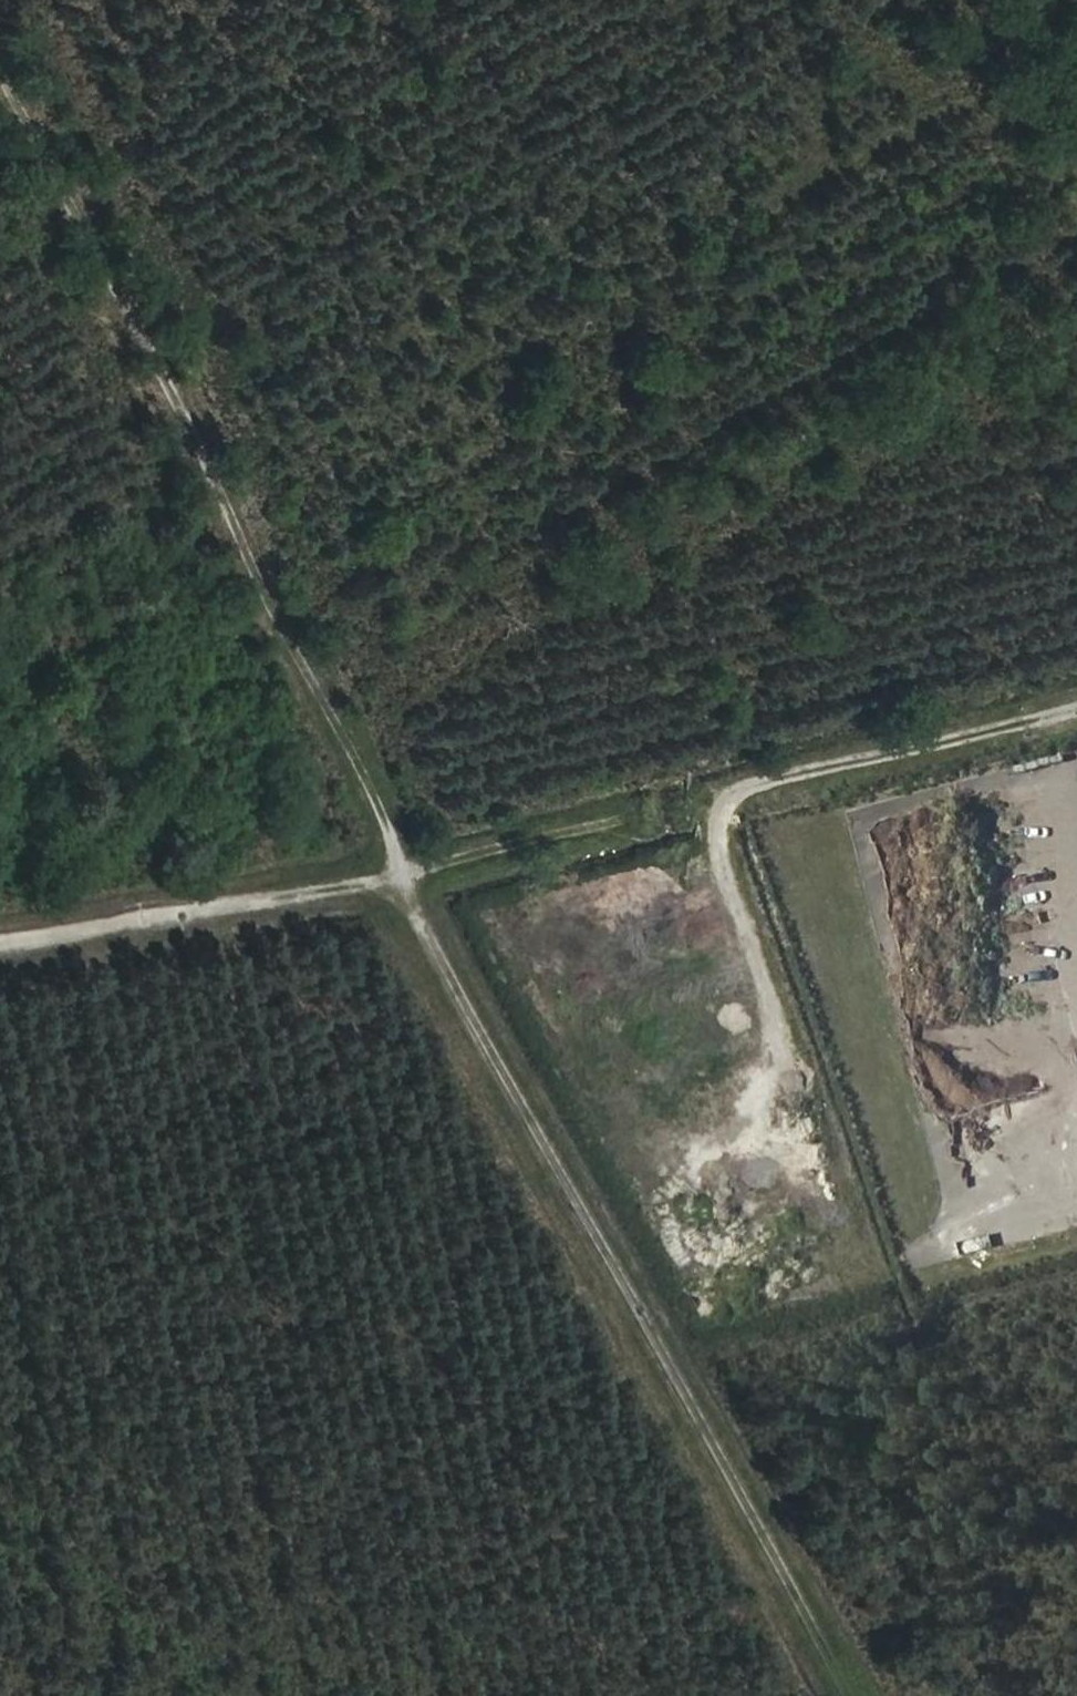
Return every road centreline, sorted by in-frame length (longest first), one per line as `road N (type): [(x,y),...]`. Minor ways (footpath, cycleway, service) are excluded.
road 1 (track): [(855,1695),(431,939),(410,878)]
road 2 (track): [(410,878),(355,761),(289,653),(194,436),(0,66)]
road 3 (track): [(1076,715),(410,878)]
road 4 (track): [(410,878),(0,947)]

